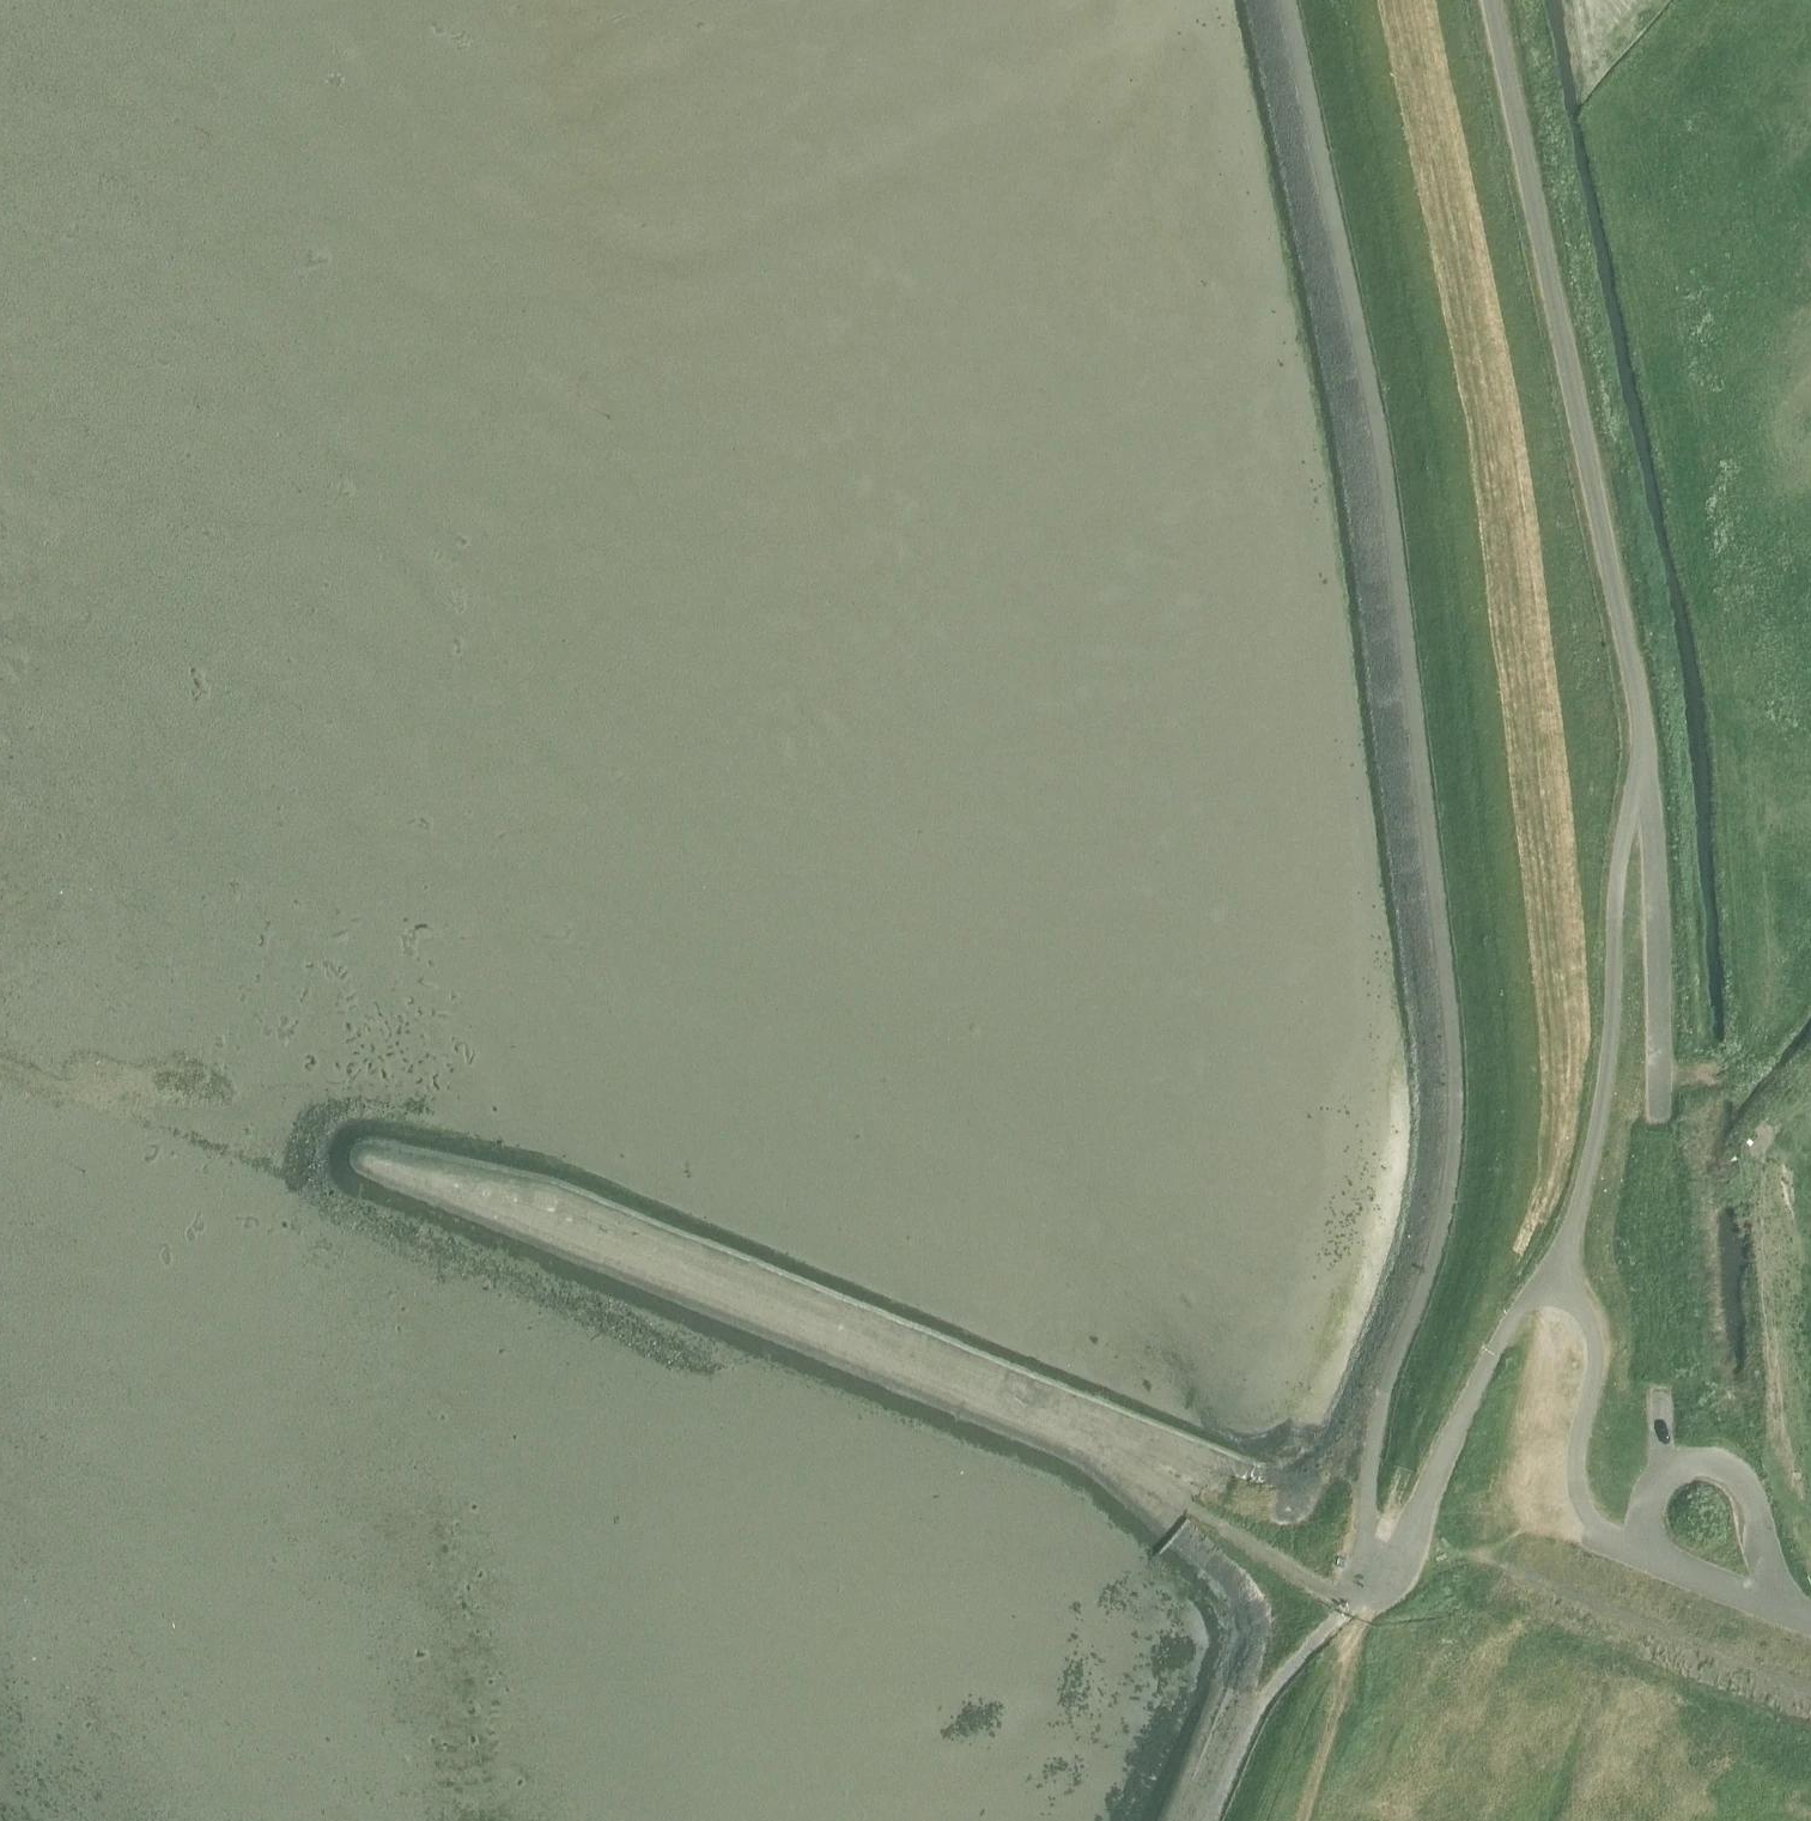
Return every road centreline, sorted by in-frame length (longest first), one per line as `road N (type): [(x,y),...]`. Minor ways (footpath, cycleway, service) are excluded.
road 1 (unclassified): [(1652,1127),(1657,952),(1641,716),(1486,0)]
road 2 (unclassified): [(1664,1565),(1612,1543),(1574,1491),(1598,1358),(1568,1262)]
road 3 (unclassified): [(1654,1493),(1694,1465),(1719,1466),(1742,1484),(1787,1617)]
road 4 (unclassified): [(1787,1617),(1664,1565)]

